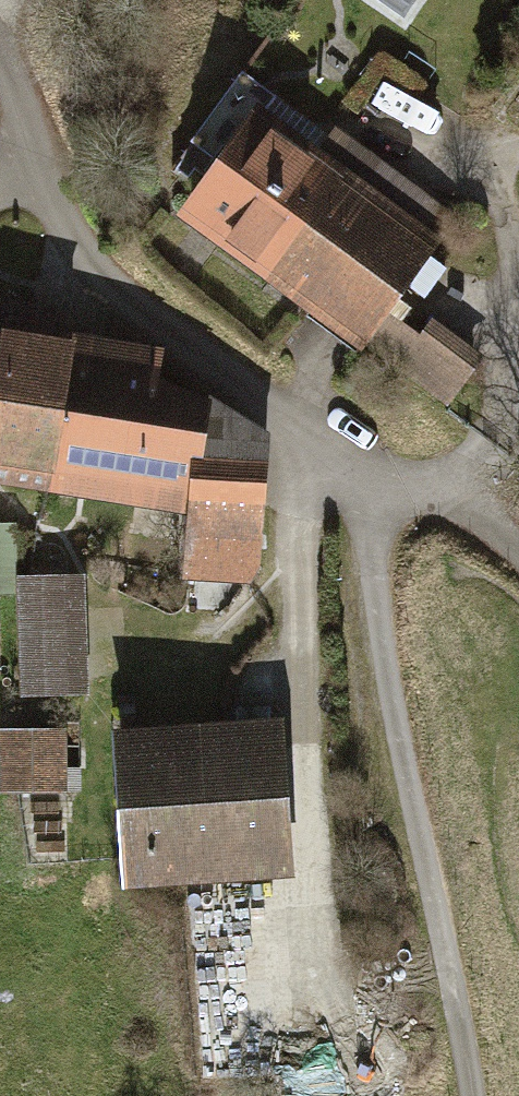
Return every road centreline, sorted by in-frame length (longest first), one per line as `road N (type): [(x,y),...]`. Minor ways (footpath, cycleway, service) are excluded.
road 1 (residential): [(0,60),(22,103),(55,215),(120,297),(367,488),(381,654),(467,1095)]
road 2 (track): [(367,488),(489,520),(518,555)]

